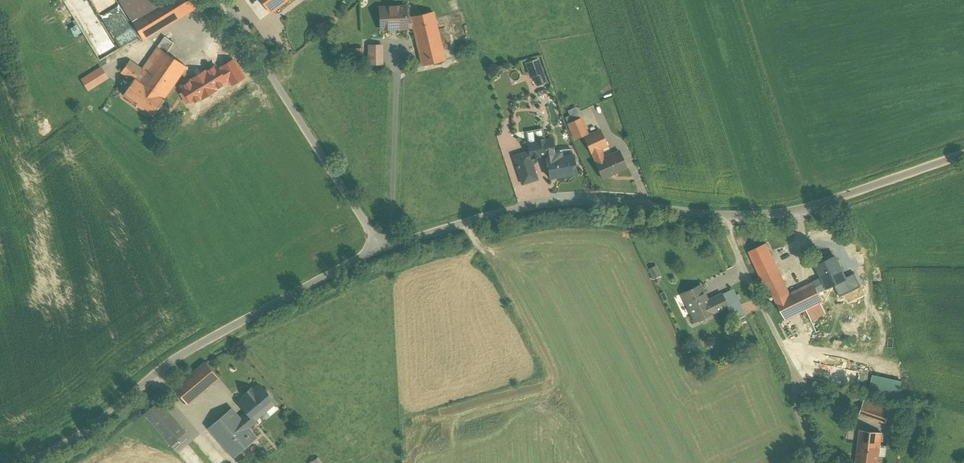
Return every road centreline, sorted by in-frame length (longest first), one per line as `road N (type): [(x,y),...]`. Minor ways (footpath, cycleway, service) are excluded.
road 1 (unclassified): [(381,250),(560,204),(790,213),(963,156)]
road 2 (unclassified): [(28,462),(97,423),(193,349),(381,250)]
road 3 (unclassified): [(381,250),(220,0)]

